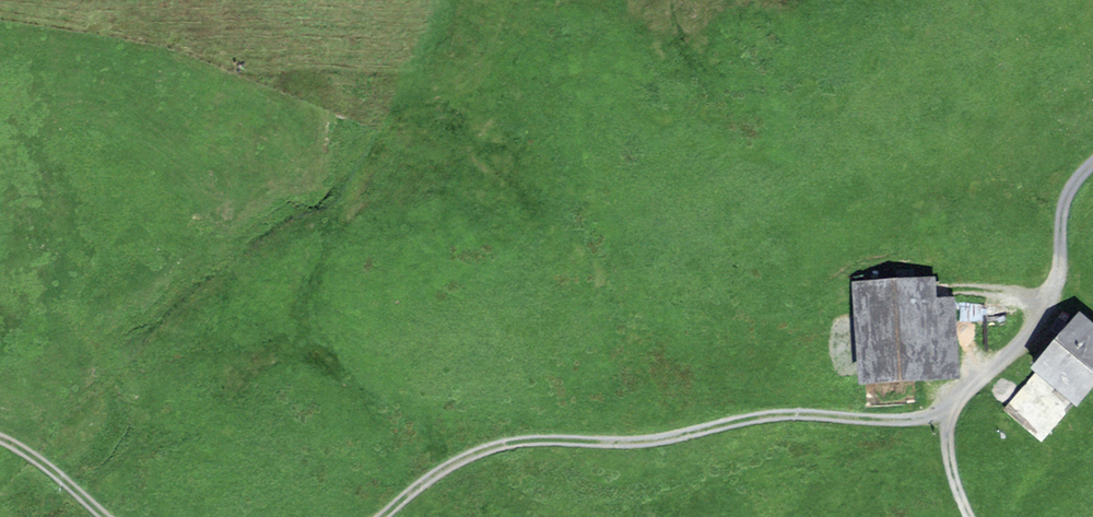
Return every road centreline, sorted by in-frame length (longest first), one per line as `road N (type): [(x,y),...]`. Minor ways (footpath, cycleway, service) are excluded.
road 1 (track): [(948,416),(912,421),(769,413),(647,441),(523,439),(464,456),(383,516)]
road 2 (track): [(1092,162),(1063,205),(1056,282),(1042,310),(948,416)]
road 3 (track): [(106,516),(0,437)]

